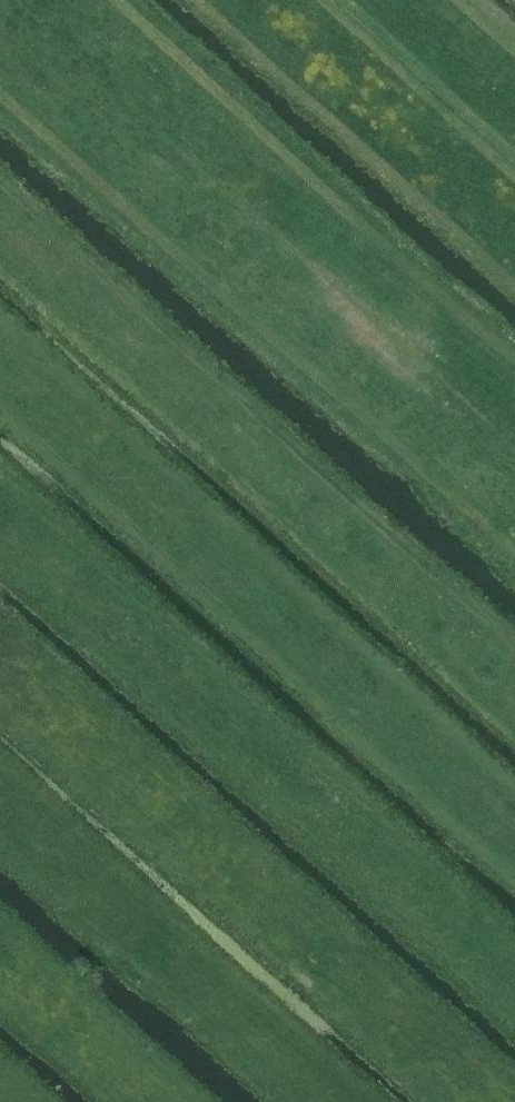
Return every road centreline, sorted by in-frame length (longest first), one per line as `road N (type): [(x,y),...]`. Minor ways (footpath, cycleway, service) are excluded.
road 1 (track): [(514,643),(87,239),(0,168)]

